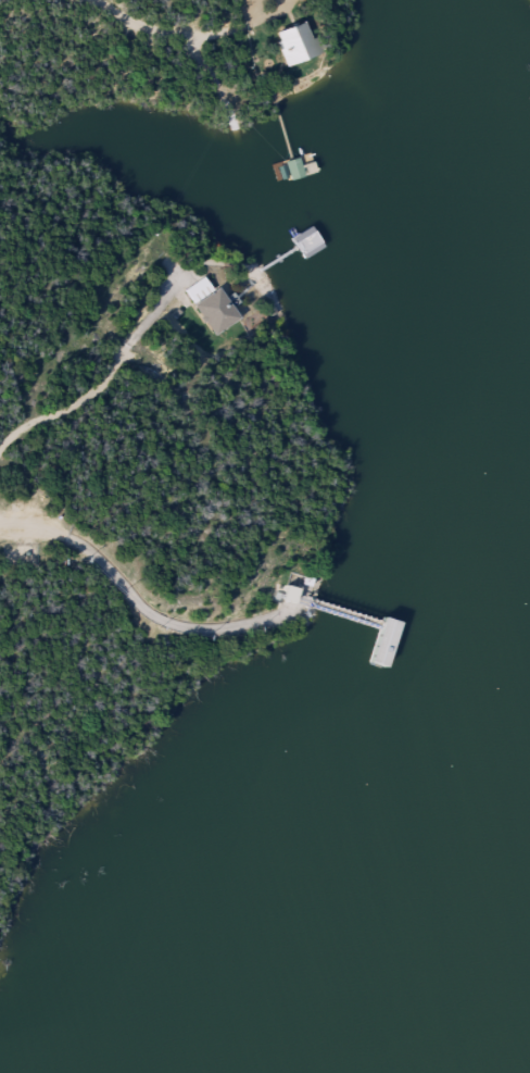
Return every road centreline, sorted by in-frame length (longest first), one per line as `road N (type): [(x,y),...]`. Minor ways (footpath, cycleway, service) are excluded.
road 1 (residential): [(0,521),(71,522),(106,535),(162,601),(188,607),(293,598)]
road 2 (residential): [(125,0),(154,22),(178,24),(269,4)]

